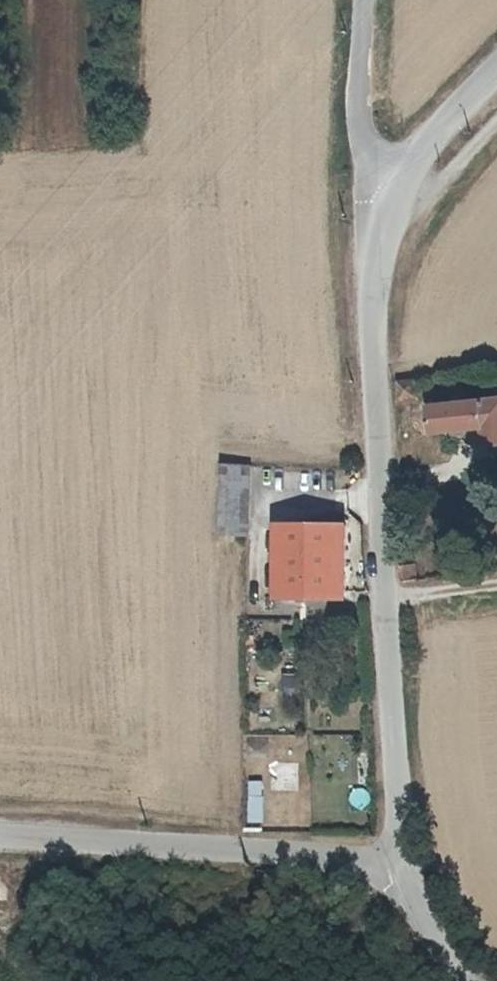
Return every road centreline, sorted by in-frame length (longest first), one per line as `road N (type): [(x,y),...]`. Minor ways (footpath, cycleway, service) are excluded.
road 1 (unclassified): [(367,192),(378,238),(396,870)]
road 2 (unclassified): [(396,870),(0,839)]
road 3 (unclassified): [(367,192),(358,0)]
road 4 (unclassified): [(496,71),(367,192)]
road 5 (track): [(378,238),(437,190),(496,114)]
road 6 (unclassified): [(396,870),(463,980)]

